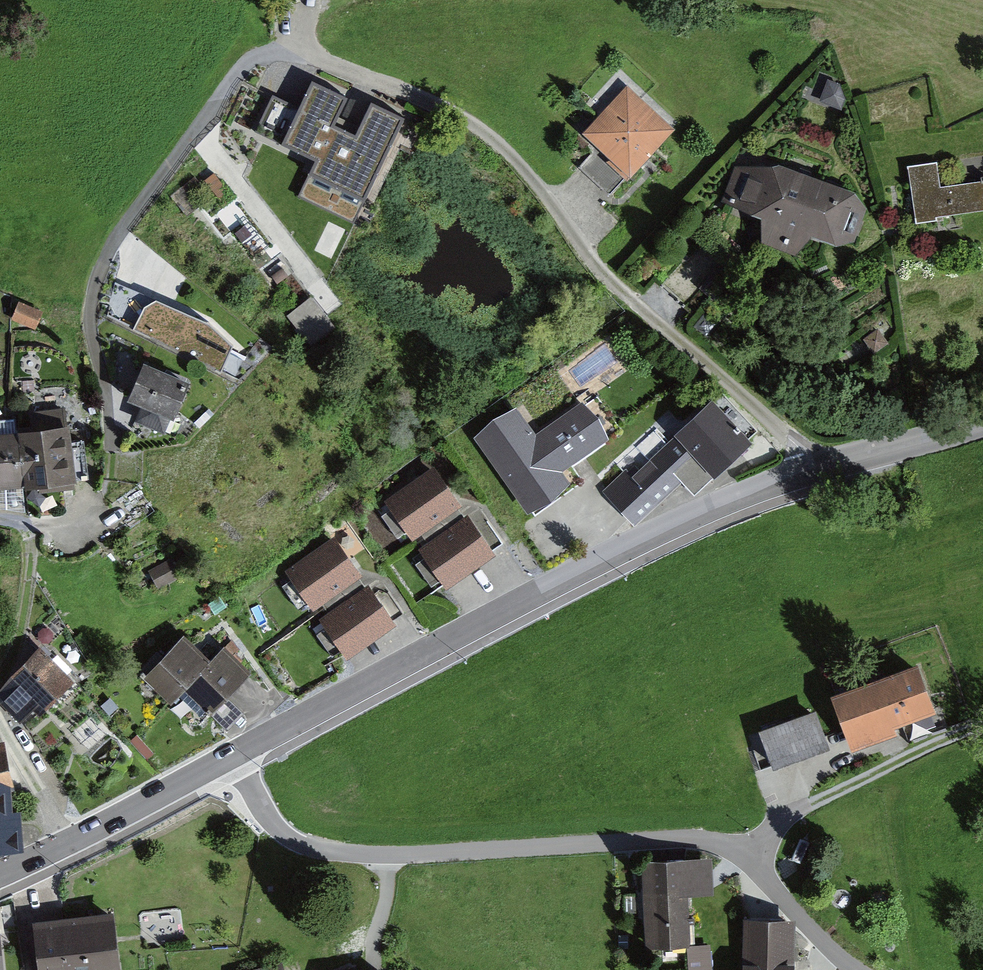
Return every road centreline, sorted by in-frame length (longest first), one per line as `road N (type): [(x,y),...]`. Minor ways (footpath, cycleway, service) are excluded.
road 1 (tertiary): [(229,759),(610,558),(725,506),(982,423)]
road 2 (residential): [(229,759),(282,826),(324,847),(394,858),(678,838),(742,847),(862,969)]
road 3 (track): [(298,42),(231,90),(120,249),(98,316),(114,447)]
road 4 (tertiary): [(0,874),(229,759)]

